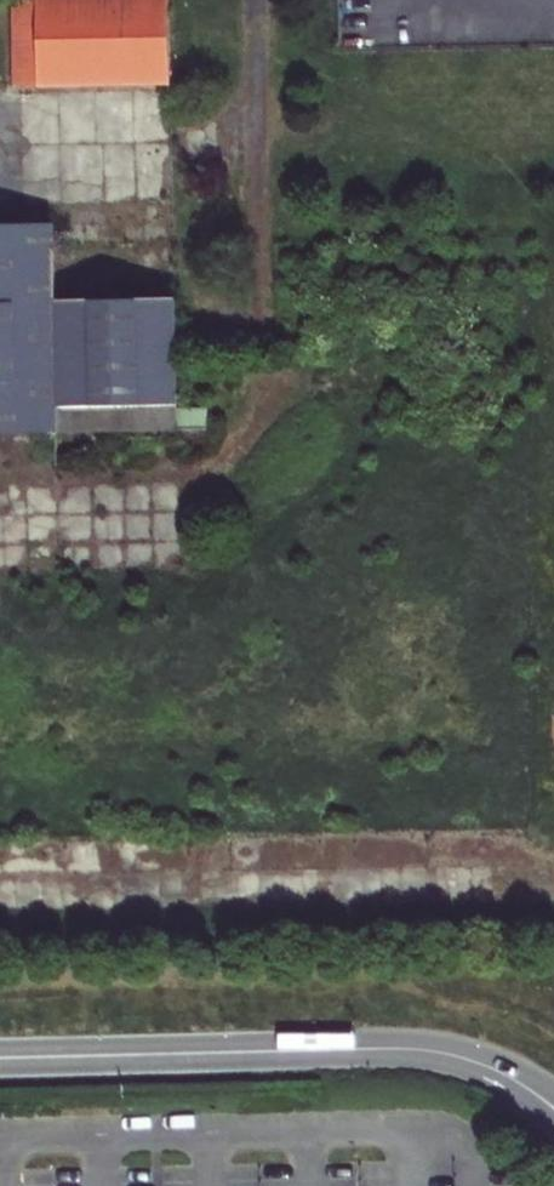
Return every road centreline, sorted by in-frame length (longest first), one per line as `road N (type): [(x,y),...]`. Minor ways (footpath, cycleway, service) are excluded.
road 1 (track): [(238,143),(240,425),(192,477),(189,519),(0,513)]
road 2 (tertiary): [(490,1066),(392,1051),(0,1059)]
road 3 (track): [(0,147),(238,143),(240,0)]

